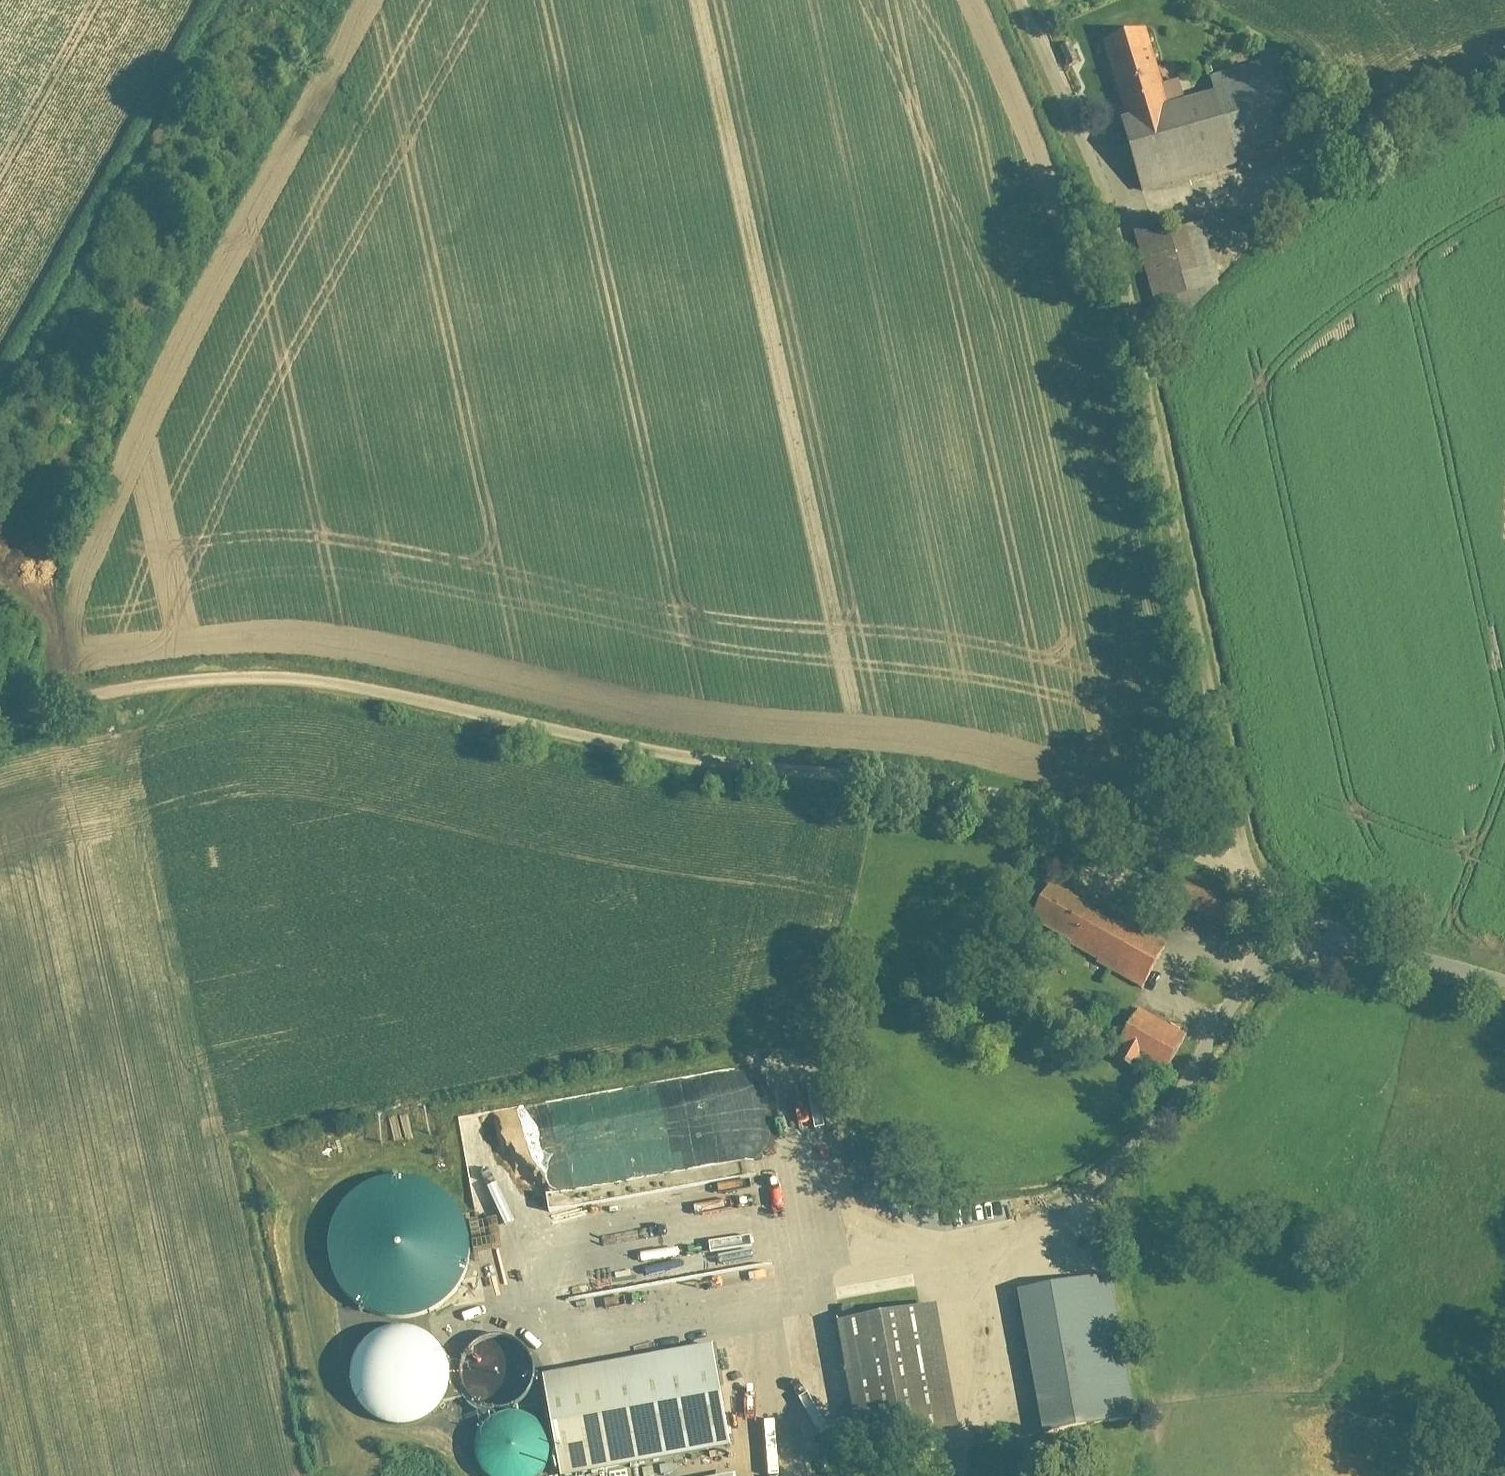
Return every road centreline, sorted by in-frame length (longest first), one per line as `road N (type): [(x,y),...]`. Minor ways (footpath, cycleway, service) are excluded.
road 1 (residential): [(0,722),(126,689),(239,679),(337,688),(679,762),(1118,816),(1242,877)]
road 2 (residential): [(1242,877),(1101,201),(1018,0)]
road 3 (residential): [(1010,1231),(1120,1153),(1220,1018),(1250,936),(1242,877)]
road 4 (residential): [(1242,877),(1340,929),(1504,990)]
road 5 (residential): [(1257,196),(1504,93)]

